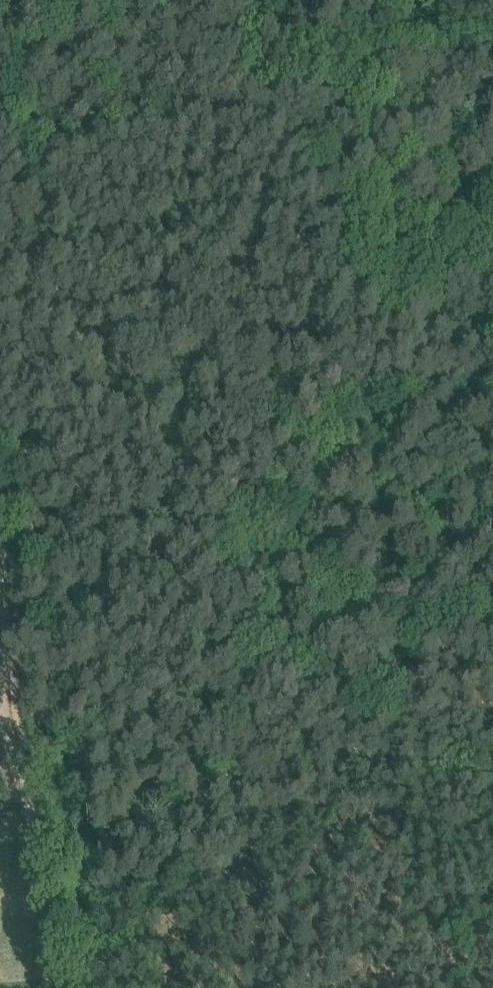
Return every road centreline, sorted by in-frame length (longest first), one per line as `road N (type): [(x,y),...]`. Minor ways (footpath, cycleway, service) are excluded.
road 1 (track): [(59,987),(0,521)]

